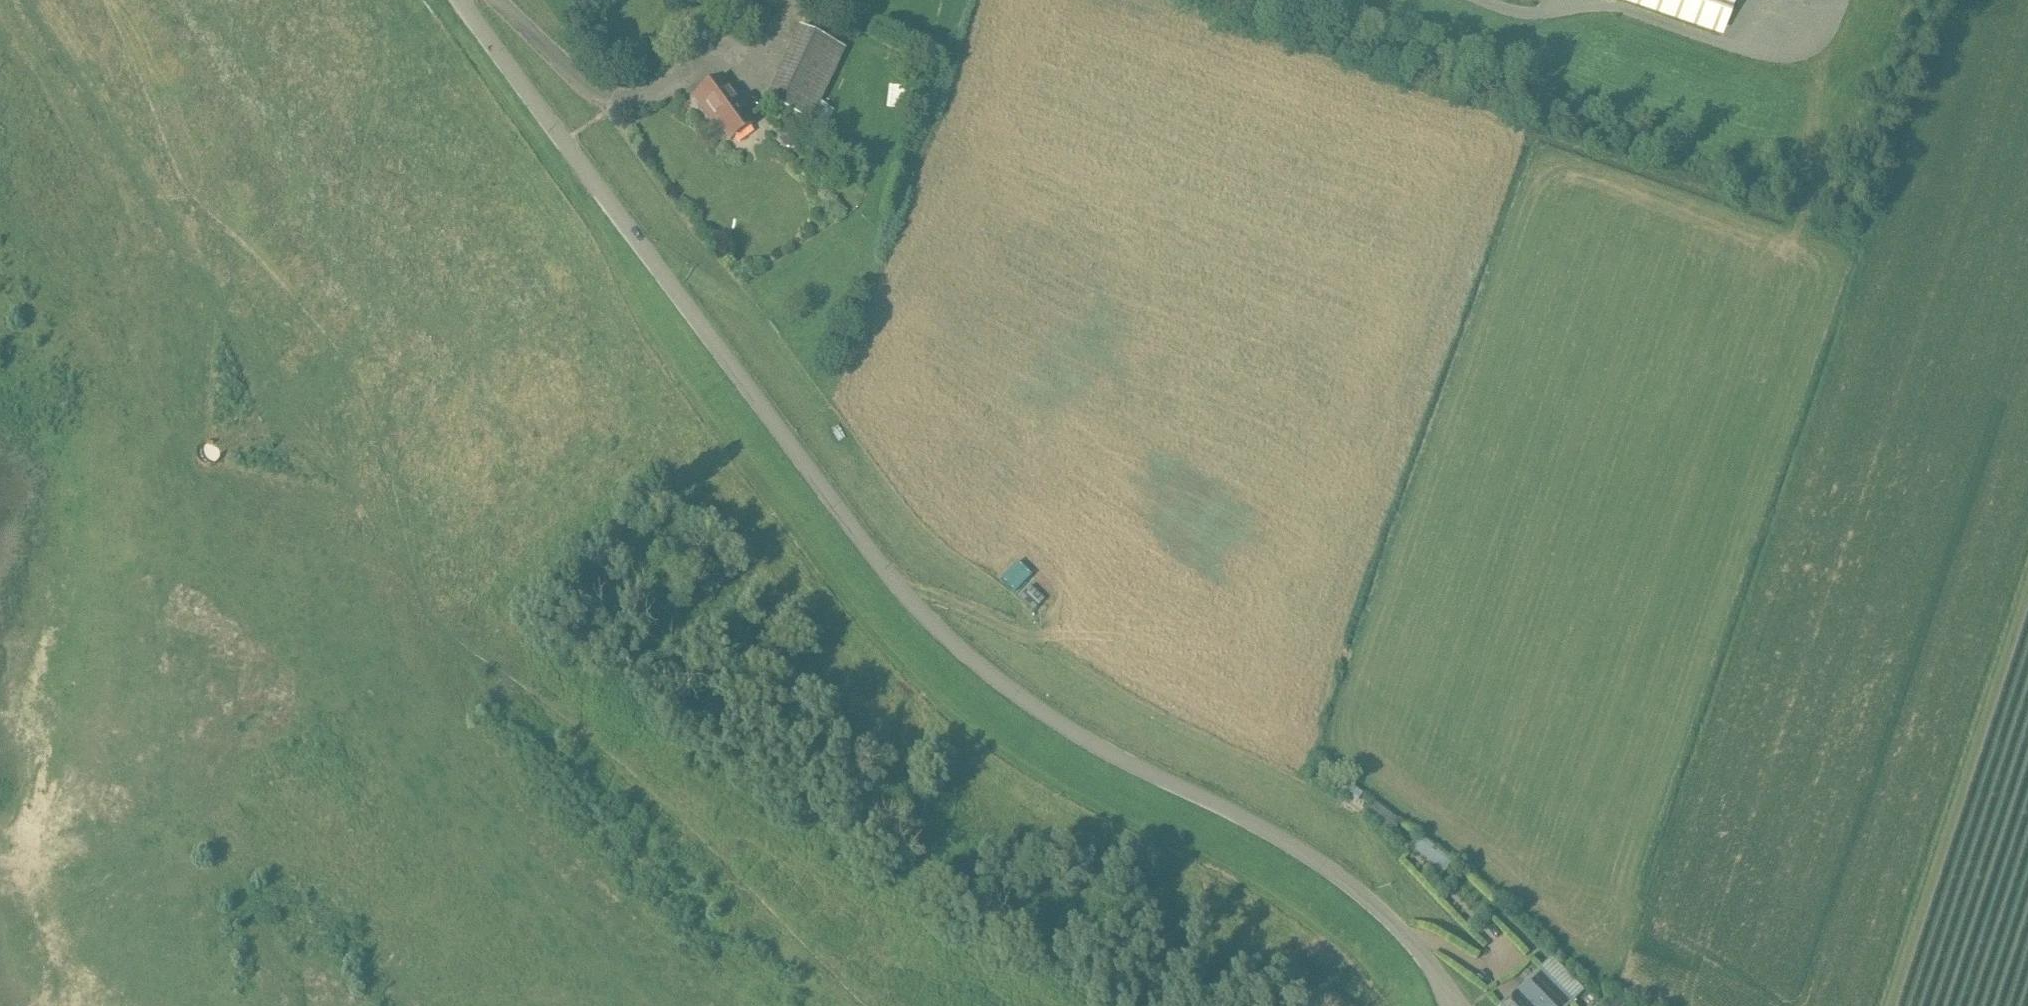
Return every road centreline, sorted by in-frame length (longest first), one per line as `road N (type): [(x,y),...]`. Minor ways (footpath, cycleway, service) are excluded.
road 1 (tertiary): [(1463,1005),(1326,865),(1092,741),(940,630),(742,382),(462,0)]

